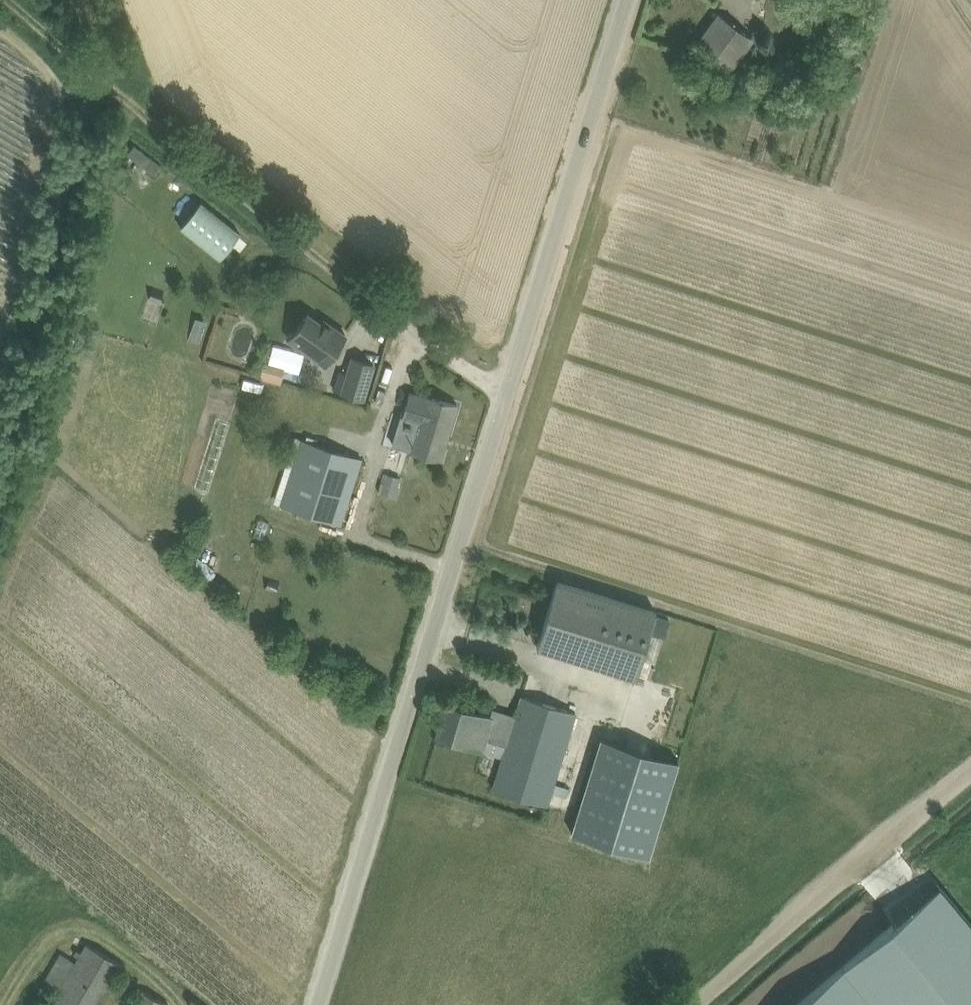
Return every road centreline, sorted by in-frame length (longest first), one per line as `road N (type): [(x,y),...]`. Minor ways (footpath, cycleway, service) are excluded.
road 1 (unclassified): [(316,1004),(629,0)]
road 2 (track): [(504,395),(98,69)]
road 3 (track): [(693,1004),(970,775)]

